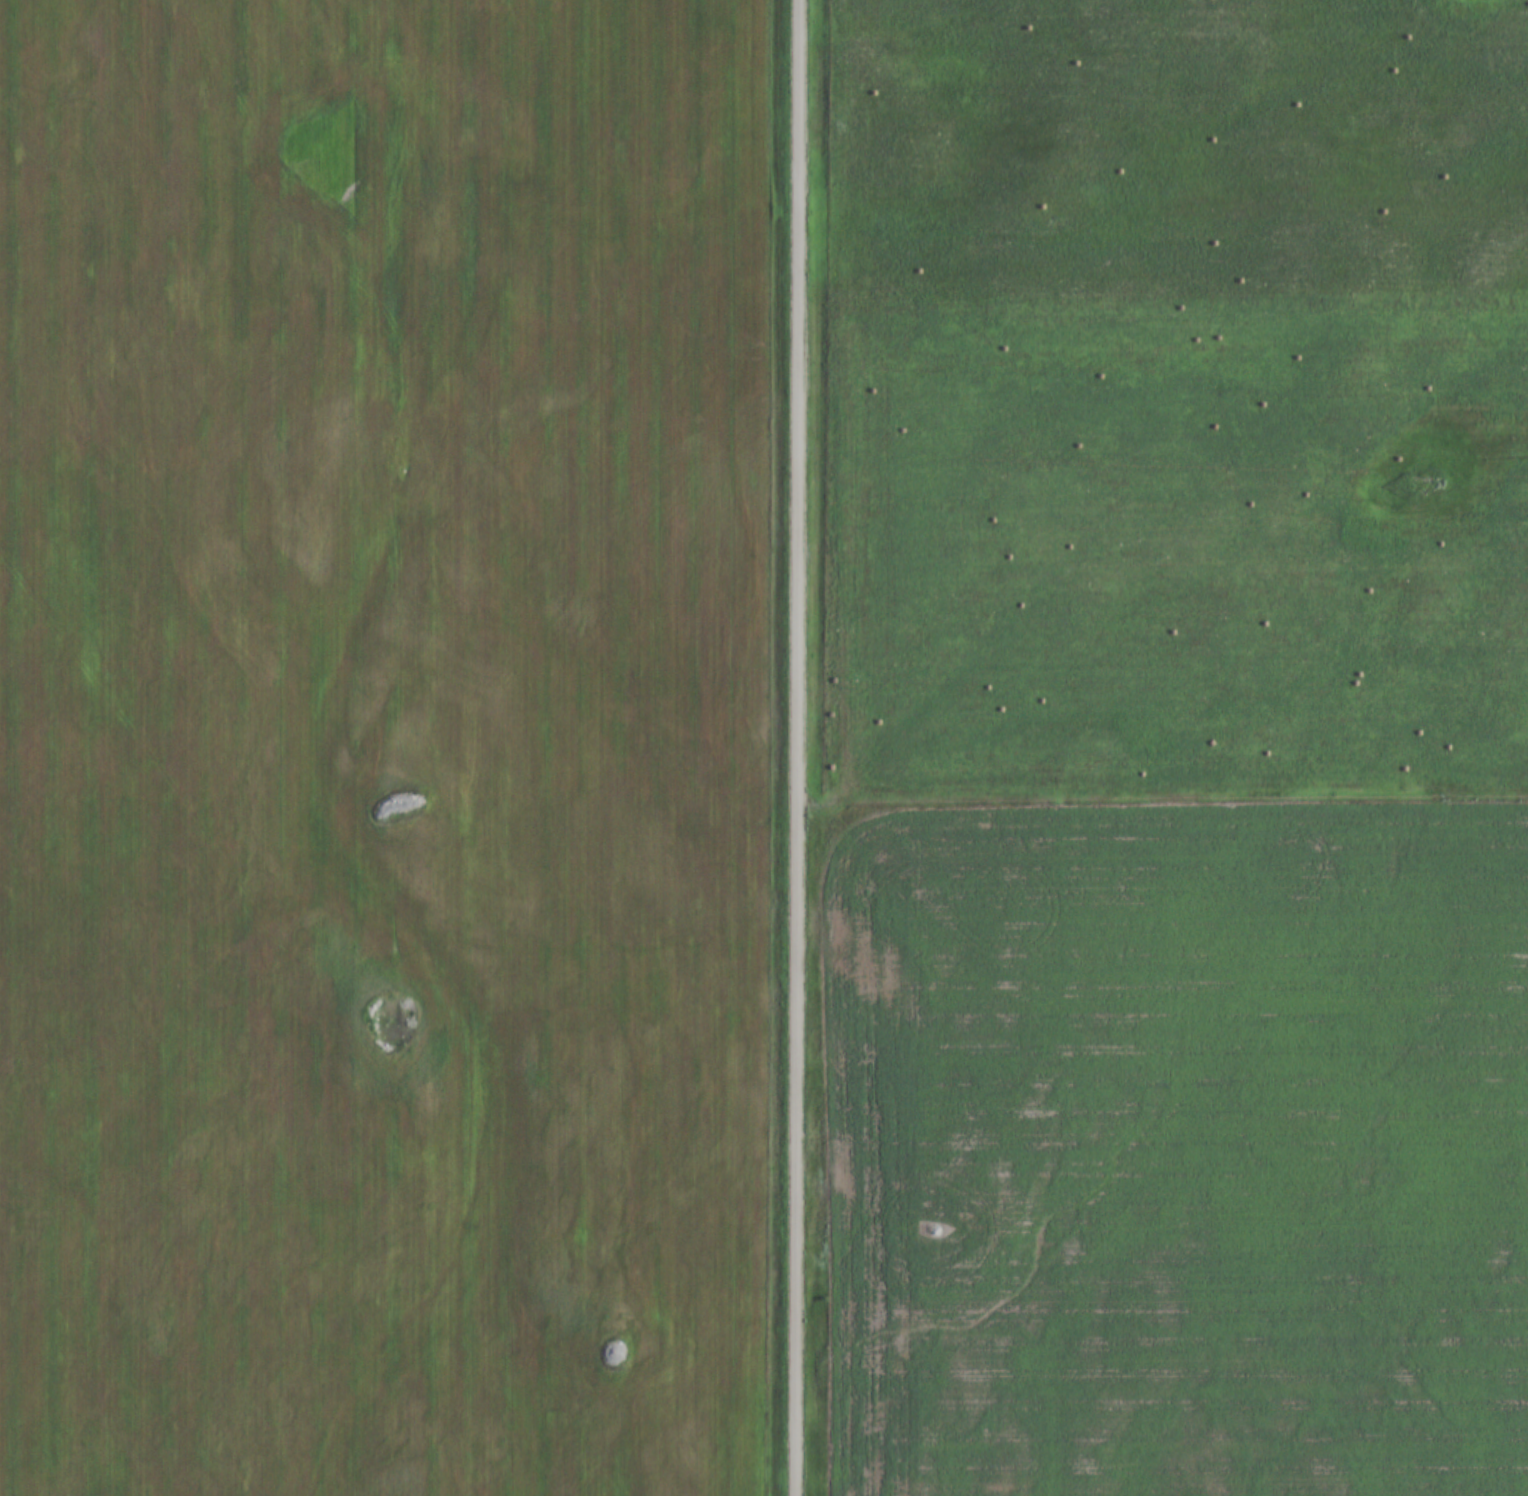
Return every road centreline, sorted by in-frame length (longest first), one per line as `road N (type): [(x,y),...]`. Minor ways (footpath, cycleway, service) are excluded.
road 1 (residential): [(796,1495),(799,0)]

